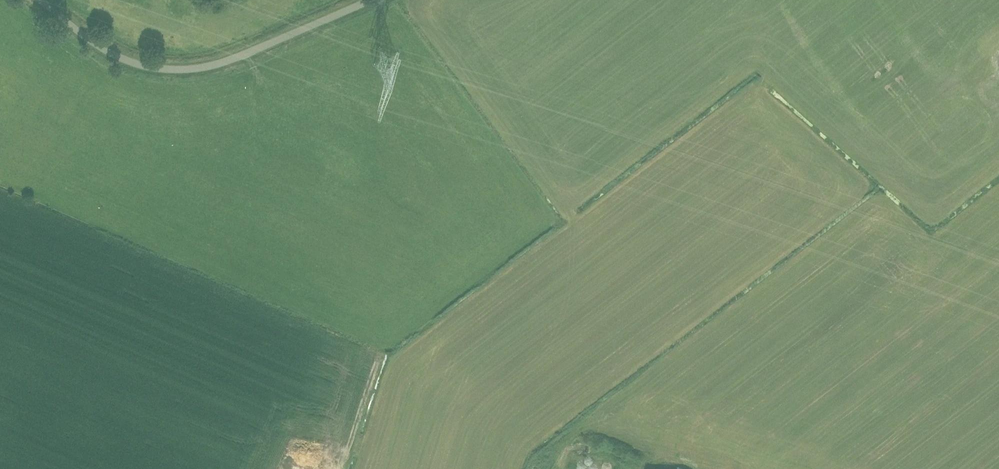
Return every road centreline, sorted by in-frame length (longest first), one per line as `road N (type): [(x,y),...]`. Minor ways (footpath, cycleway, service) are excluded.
road 1 (unclassified): [(39,0),(136,64),(196,68),(369,0)]

